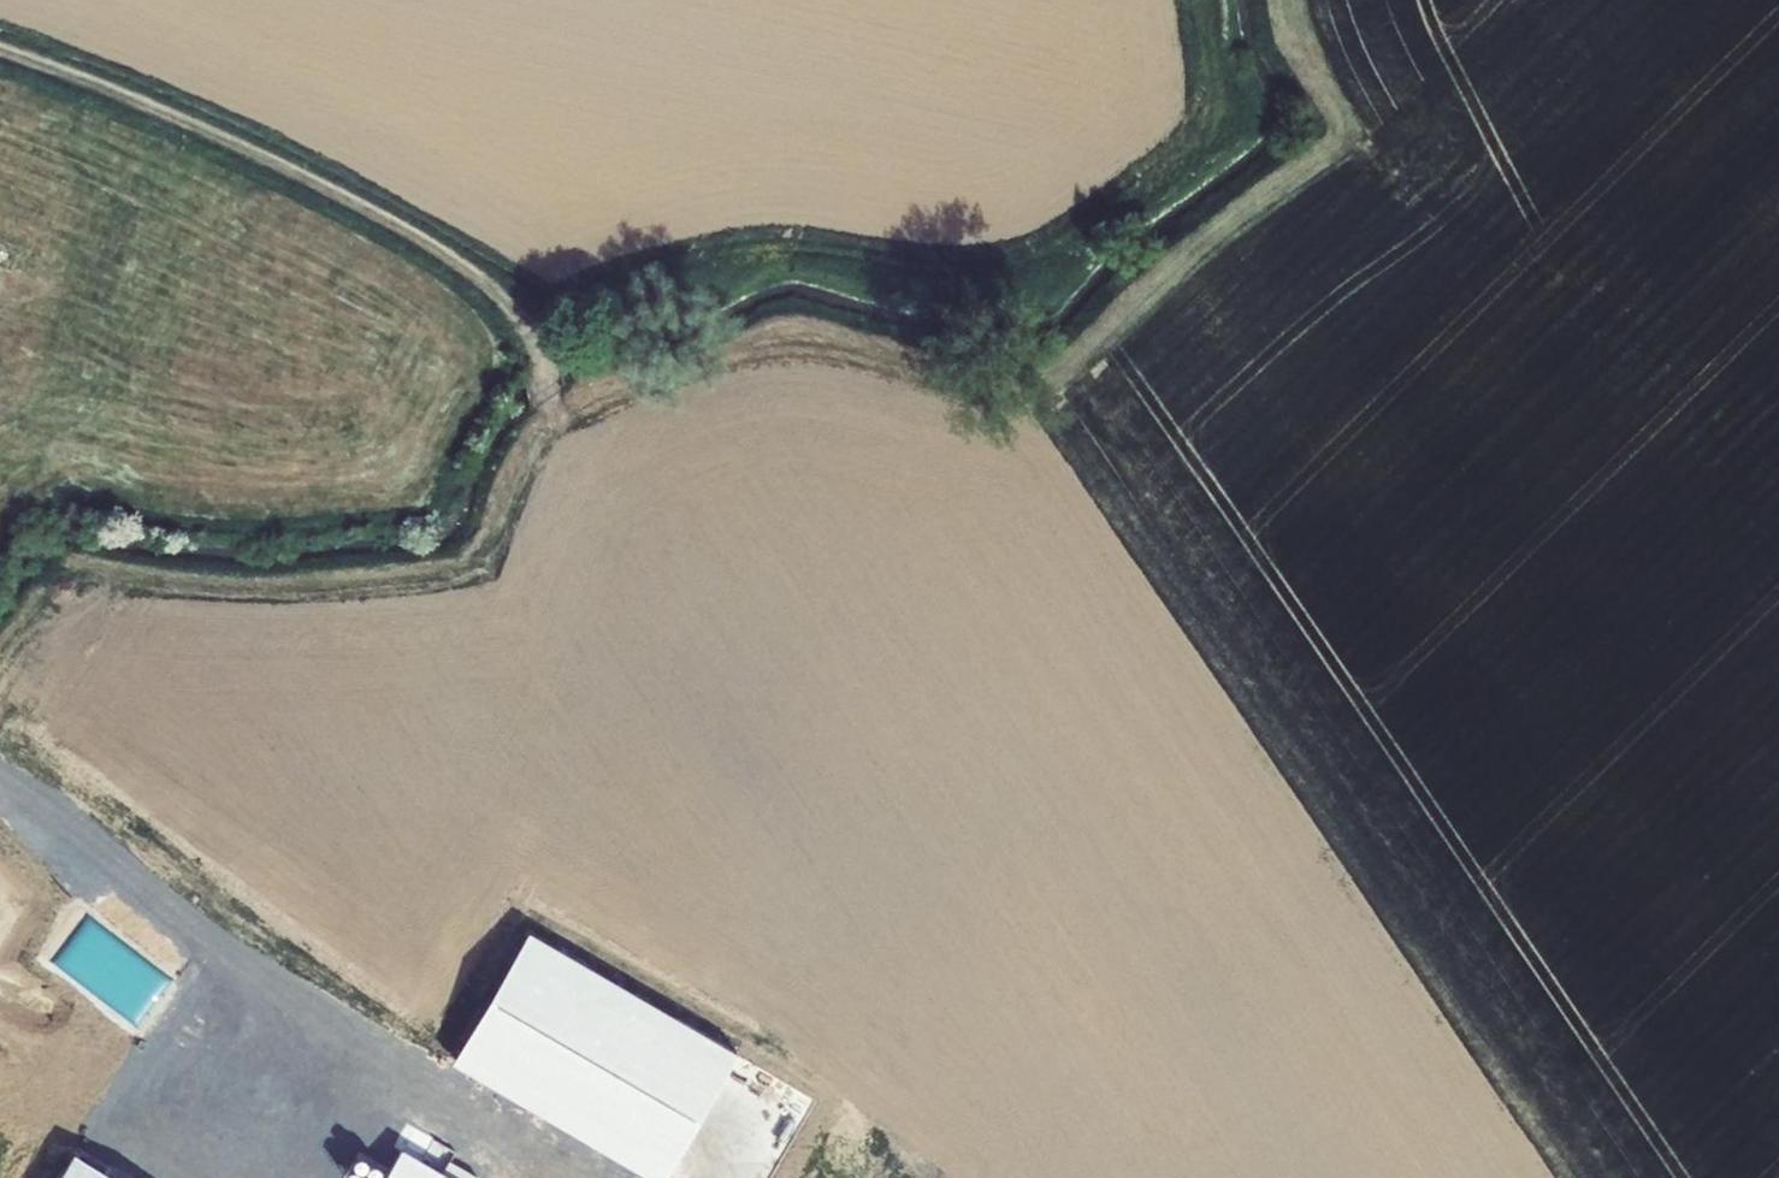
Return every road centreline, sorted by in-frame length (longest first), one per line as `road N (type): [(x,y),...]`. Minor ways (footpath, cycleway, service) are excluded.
road 1 (track): [(0,50),(252,153),(436,250),(519,319),(560,403)]

